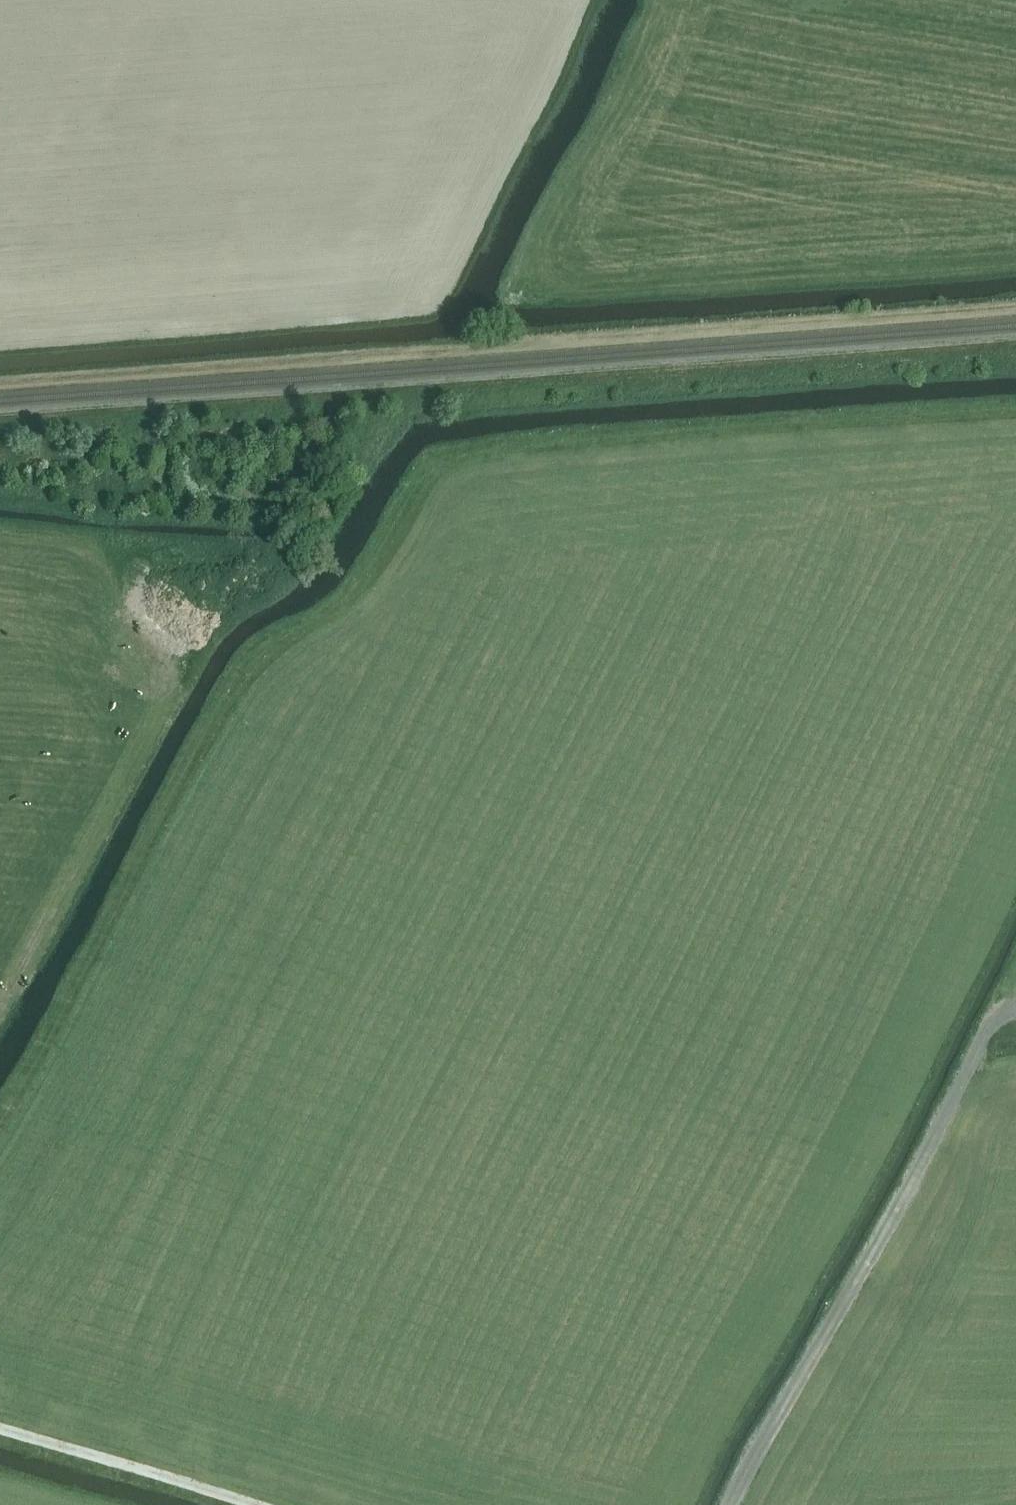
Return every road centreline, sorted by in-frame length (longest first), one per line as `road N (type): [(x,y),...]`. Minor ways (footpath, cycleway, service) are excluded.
road 1 (track): [(1015,968),(882,1234),(730,1504)]
road 2 (track): [(257,1504),(0,1428)]

